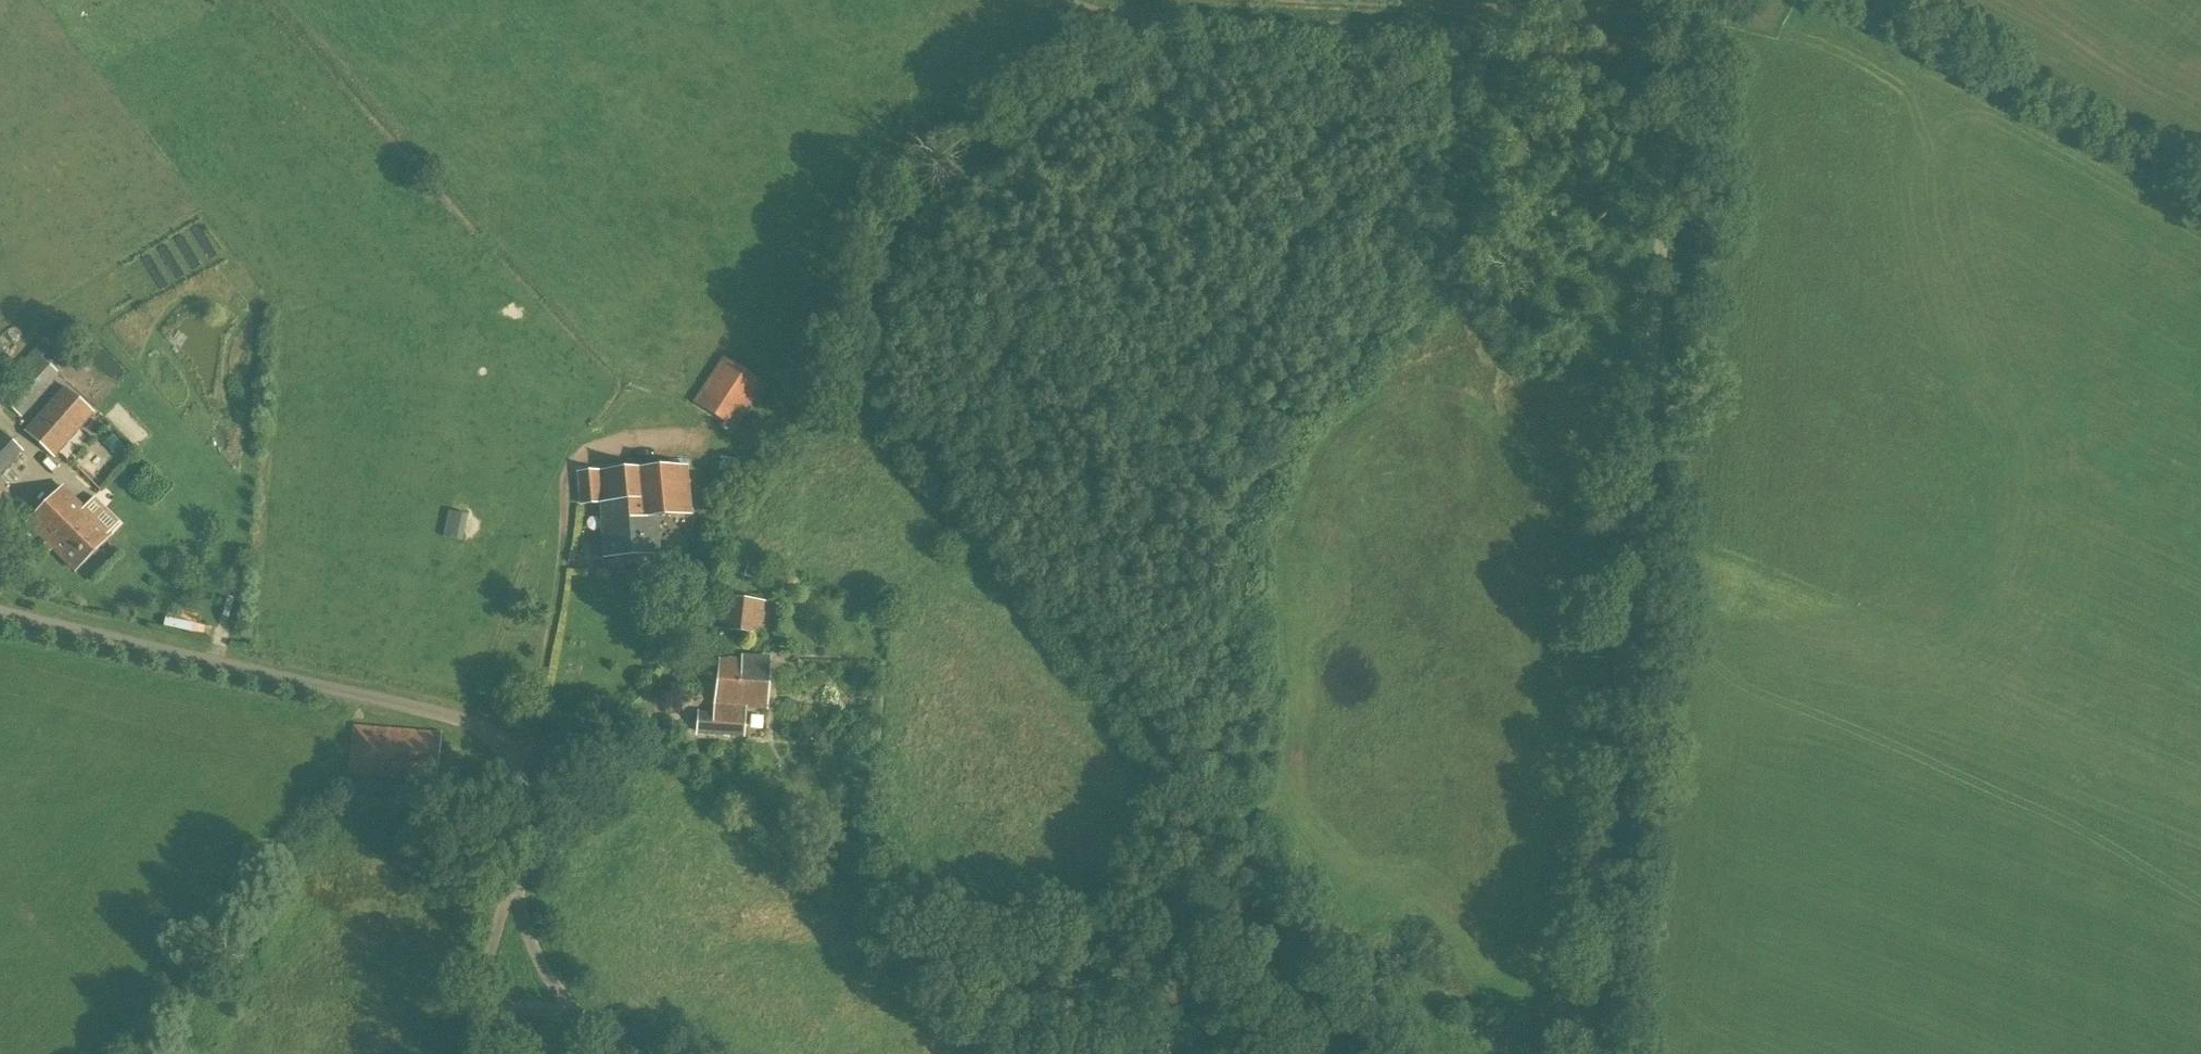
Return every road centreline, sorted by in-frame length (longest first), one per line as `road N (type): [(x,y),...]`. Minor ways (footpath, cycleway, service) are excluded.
road 1 (unclassified): [(1585,1053),(1684,0)]
road 2 (unclassified): [(515,867),(527,806),(518,765),(453,718),(0,617)]
road 3 (unclassified): [(466,1034),(515,867)]
road 4 (unclassified): [(575,1016),(529,936),(515,867)]

